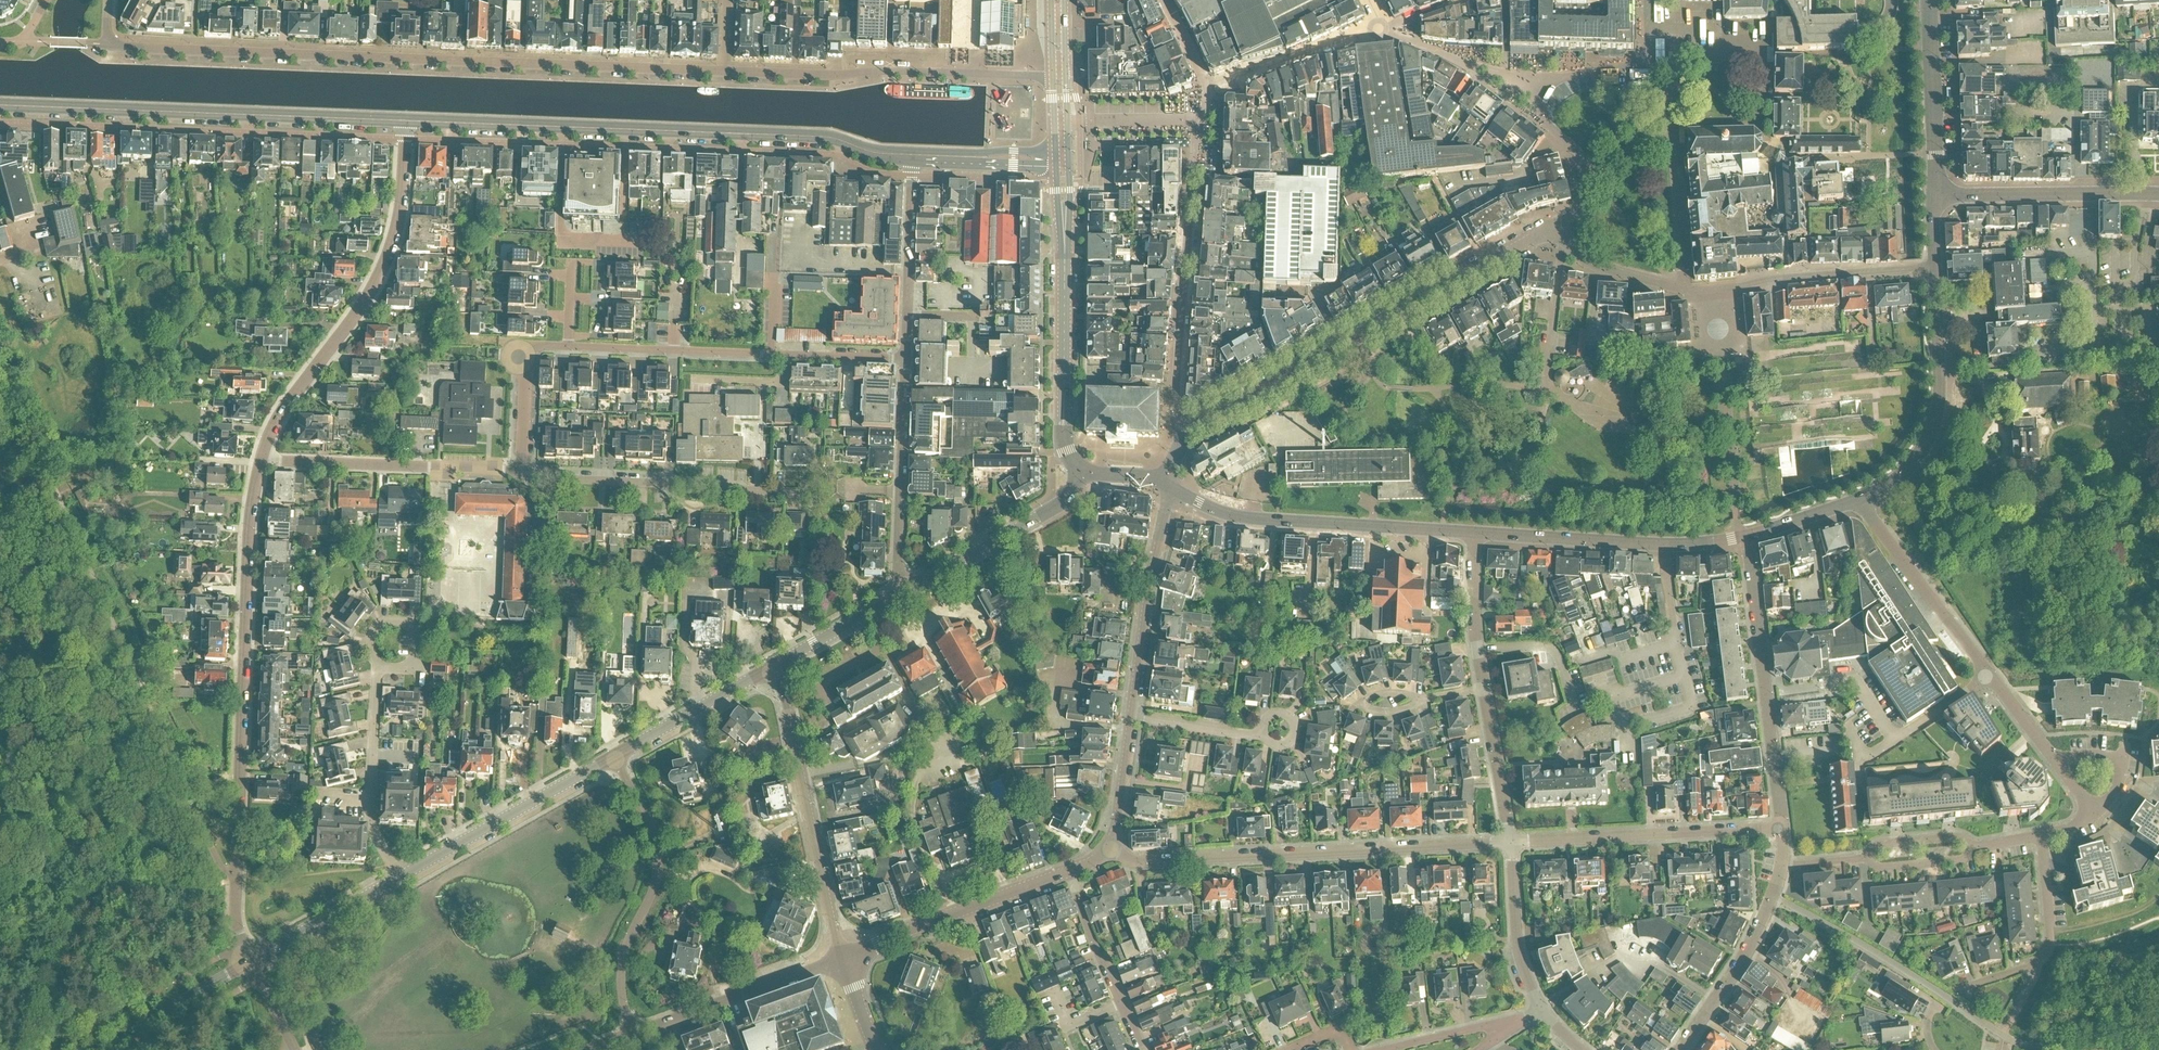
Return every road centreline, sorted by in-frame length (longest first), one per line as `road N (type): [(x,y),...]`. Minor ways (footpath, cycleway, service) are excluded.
road 1 (residential): [(108,0),(107,44),(116,47),(724,73)]
road 2 (secondary): [(912,157),(833,138),(405,121)]
road 3 (residential): [(261,462),(248,537),(235,882),(235,921),(251,960)]
road 4 (residential): [(1558,232),(1531,240),(1190,431),(1161,483)]
road 5 (secondary): [(405,121),(0,106)]
road 6 (residential): [(1509,843),(1145,862),(1110,850)]
road 7 (residential): [(1558,232),(1584,262),(1689,293),(1934,267)]
road 8 (residential): [(261,462),(276,420),(384,267),(400,205),(405,121)]
road 9 (residential): [(724,73),(1053,77)]
road 10 (residential): [(2056,764),(1861,499)]
road 11 (secondary): [(1173,489),(1245,519),(1473,534)]
road 12 (tertiary): [(770,668),(784,696),(843,959)]
road 13 (residential): [(1747,536),(1783,830)]
road 14 (residential): [(633,1034),(621,964),(653,890),(657,853),(614,757)]
road 15 (residential): [(522,474),(812,497)]
road 16 (secondary): [(1473,534),(1666,545),(1747,536)]
road 17 (residential): [(1783,830),(1509,843)]
road 18 (secondary): [(1861,499),(1905,471),(1935,420),(1934,267)]
road 19 (residential): [(261,462),(522,474)]
road 20 (tertiary): [(614,757),(400,878)]
road 21 (secondary): [(1065,233),(1063,440),(1083,471)]
road 22 (tertiary): [(843,959),(1069,872)]
road 23 (residential): [(908,591),(898,566),(905,359)]
road 24 (tertiary): [(1130,716),(1173,489)]
road 25 (tertiary): [(2158,194),(1933,196)]
road 26 (residential): [(633,1034),(843,959)]
road 27 (residential): [(1957,991),(2045,959),(2051,933),(2043,836)]
road 28 (tertiary): [(1083,471),(1061,505),(908,591)]
road 29 (residential): [(1781,867),(1751,945),(1680,1049)]
road 30 (residential): [(568,347),(772,355)]
road 31 (residential): [(905,359),(912,157)]
road 32 (secondary): [(1929,0),(1933,196)]
road 33 (tertiary): [(770,668),(614,757)]
road 34 (tertiary): [(251,960),(95,1049)]
road 35 (residential): [(1541,1011),(1519,950),(1509,843)]
road 36 (tertiary): [(400,878),(251,960)]
road 37 (residential): [(568,347),(538,346),(519,358),(526,380),(522,474)]
road 38 (tertiary): [(908,591),(770,668)]
road 39 (residential): [(1473,534),(1485,691)]
road 40 (residential): [(1485,691),(1509,843)]
road 41 (residential): [(1069,872),(1121,1004)]
road 42 (residential): [(380,665),(412,662),(419,646),(408,624),(376,627),(374,659)]
road 43 (residential): [(1529,1018),(1395,1049)]
road 44 (tertiary): [(1110,850),(1130,716)]
road 45 (residential): [(905,359),(772,355)]
road 46 (residential): [(1130,716),(1259,732)]
road 47 (secondary): [(1747,536),(1861,499)]

